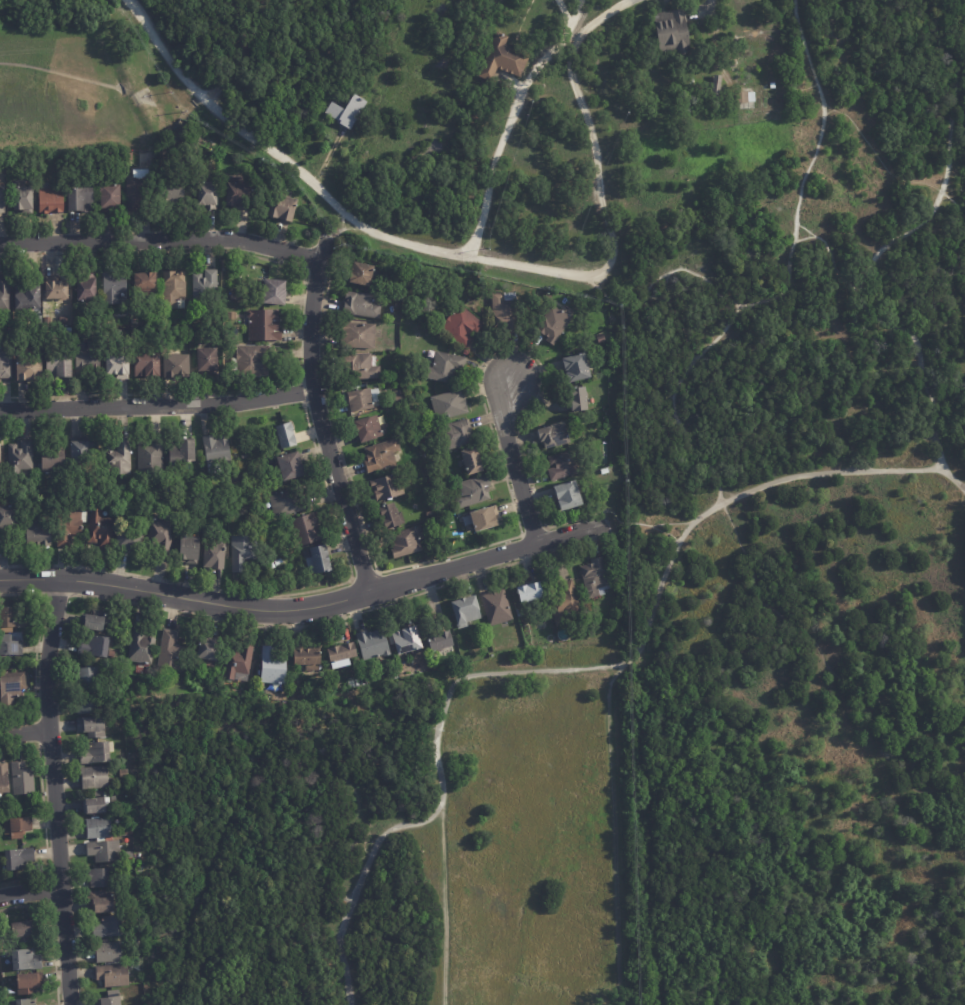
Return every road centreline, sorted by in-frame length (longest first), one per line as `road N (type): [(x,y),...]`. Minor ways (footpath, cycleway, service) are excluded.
road 1 (residential): [(0,586),(291,610),(601,525)]
road 2 (residential): [(127,0),(195,90),(289,163),(345,221),(596,282)]
road 3 (residential): [(63,588),(55,730),(69,1004)]
road 4 (residential): [(327,238),(311,325),(314,395),(369,590)]
road 5 (residential): [(0,242),(219,240),(323,260)]
road 6 (residential): [(0,413),(314,395)]
road 7 (residential): [(540,543),(499,417),(509,382)]

